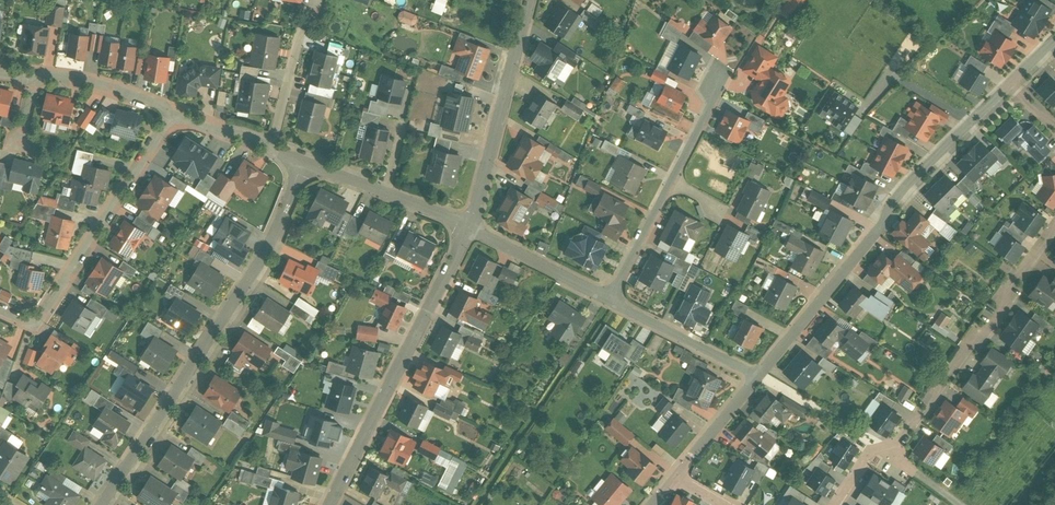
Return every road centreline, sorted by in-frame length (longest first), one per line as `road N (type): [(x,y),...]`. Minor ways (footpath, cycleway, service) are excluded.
road 1 (residential): [(308,158),(266,257),(103,504)]
road 2 (residential): [(1013,83),(903,189),(881,229),(758,376)]
road 3 (residential): [(466,231),(327,504)]
road 4 (residential): [(0,308),(25,320),(44,313),(178,112)]
road 5 (residential): [(1054,226),(887,451)]
road 6 (residential): [(608,300),(726,72)]
road 7 (residential): [(525,0),(466,231)]
road 8 (residential): [(308,158),(466,231)]
road 9 (residential): [(608,300),(758,376)]
road 10 (residential): [(466,231),(608,300)]
road 11 (residential): [(273,144),(300,34),(319,0)]
road 12 (residential): [(36,74),(178,112)]
road 13 (residential): [(758,376),(677,476)]

